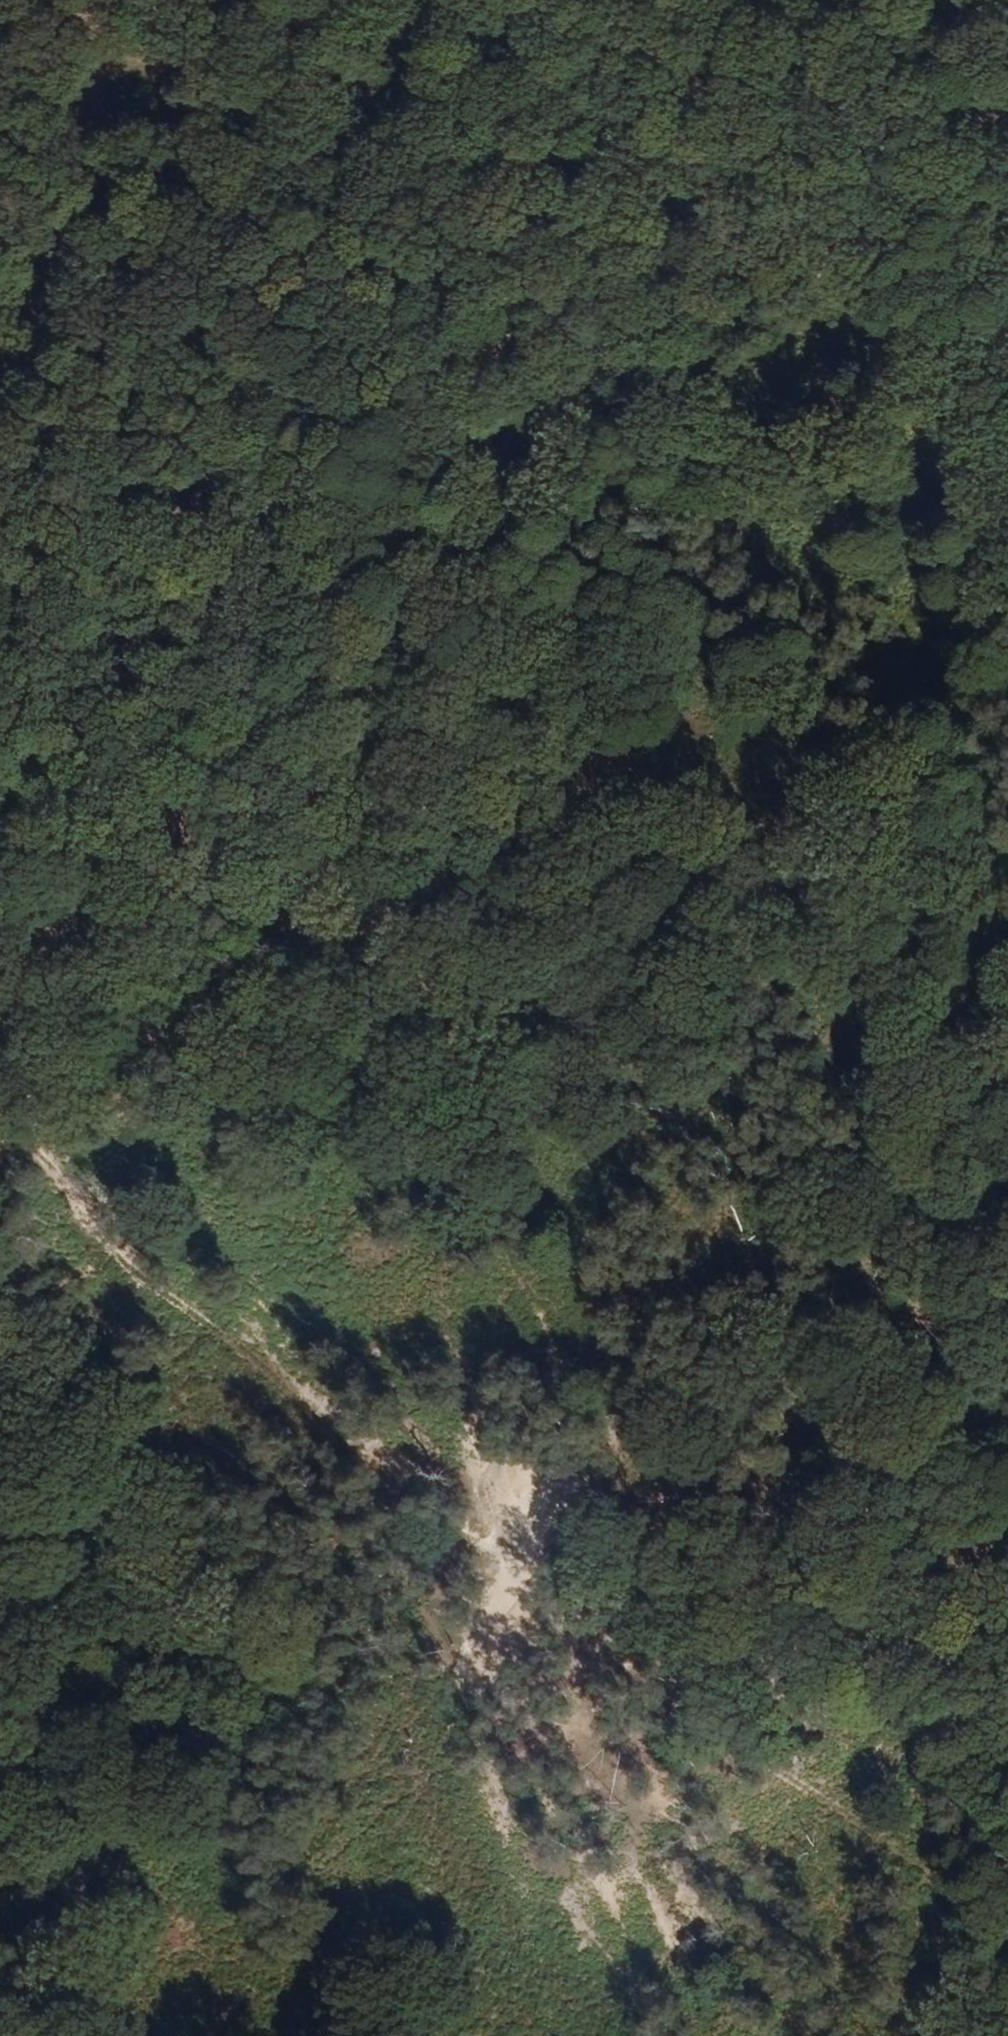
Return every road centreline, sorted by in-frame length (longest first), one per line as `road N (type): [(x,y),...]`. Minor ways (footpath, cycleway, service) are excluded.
road 1 (track): [(0,1106),(788,0)]

